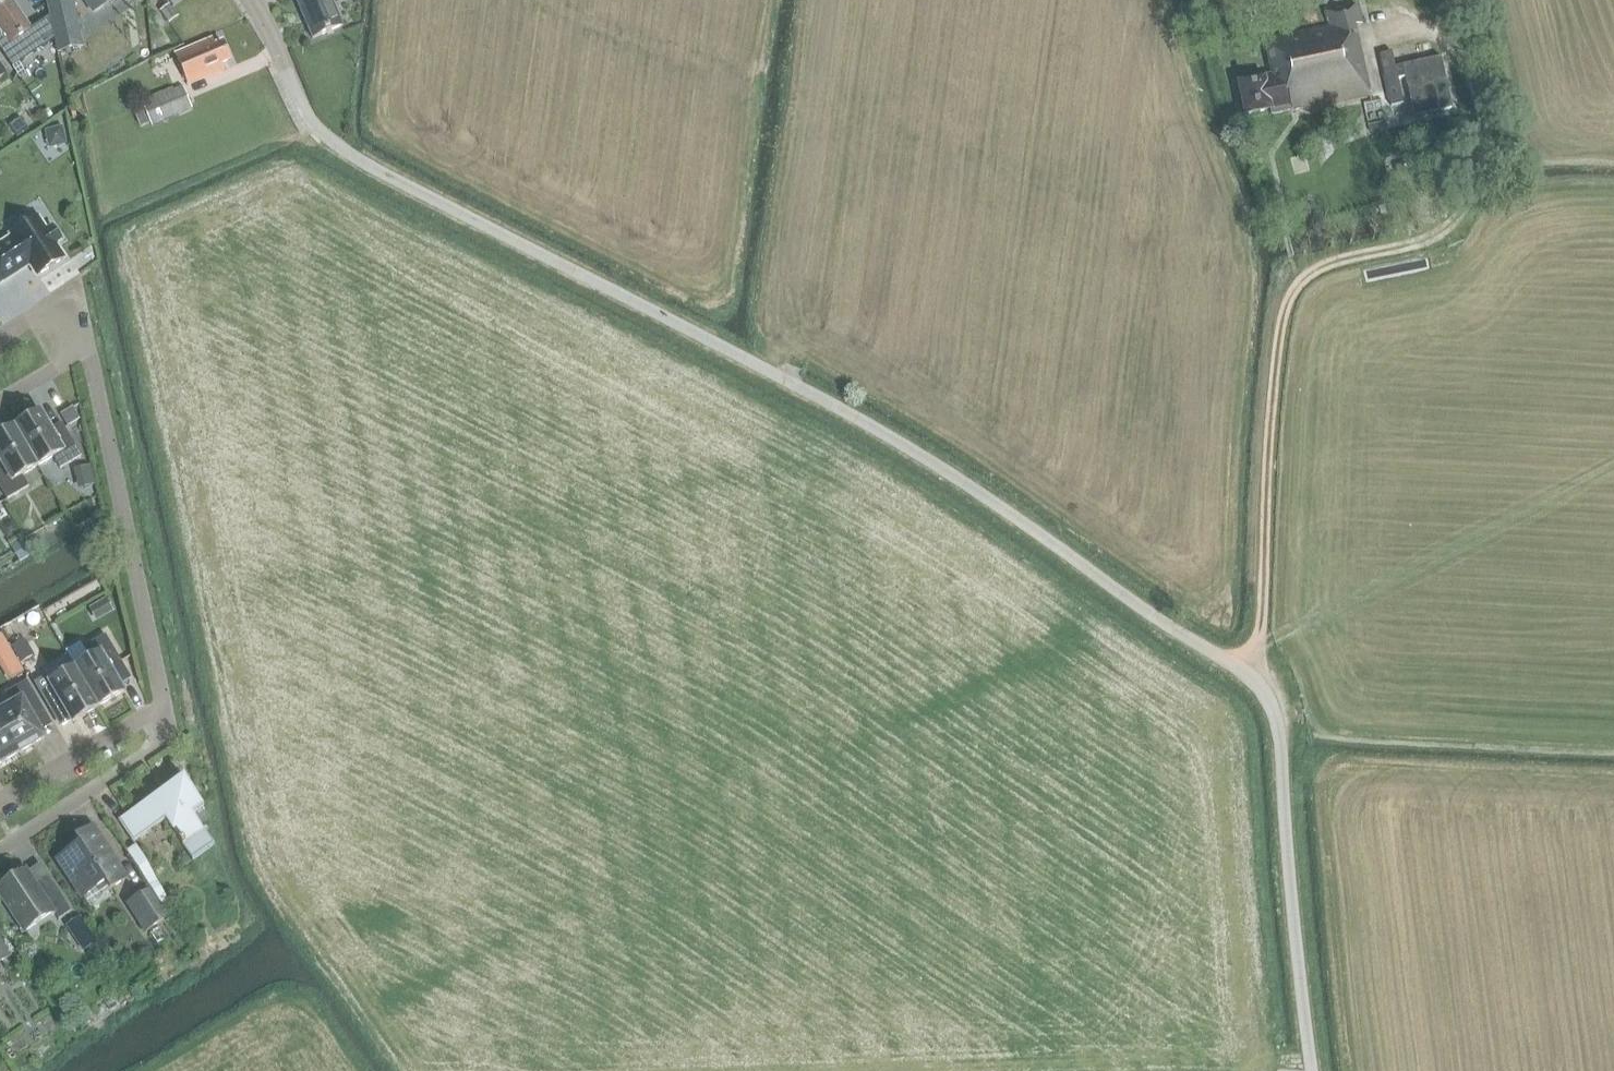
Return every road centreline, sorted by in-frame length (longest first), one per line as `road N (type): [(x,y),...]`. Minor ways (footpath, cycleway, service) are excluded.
road 1 (residential): [(163,708),(88,345)]
road 2 (residential): [(0,849),(161,743),(163,708)]
road 3 (residential): [(0,804),(163,708)]
road 4 (residential): [(314,128),(250,0)]
road 5 (residential): [(0,339),(59,301),(88,345)]

